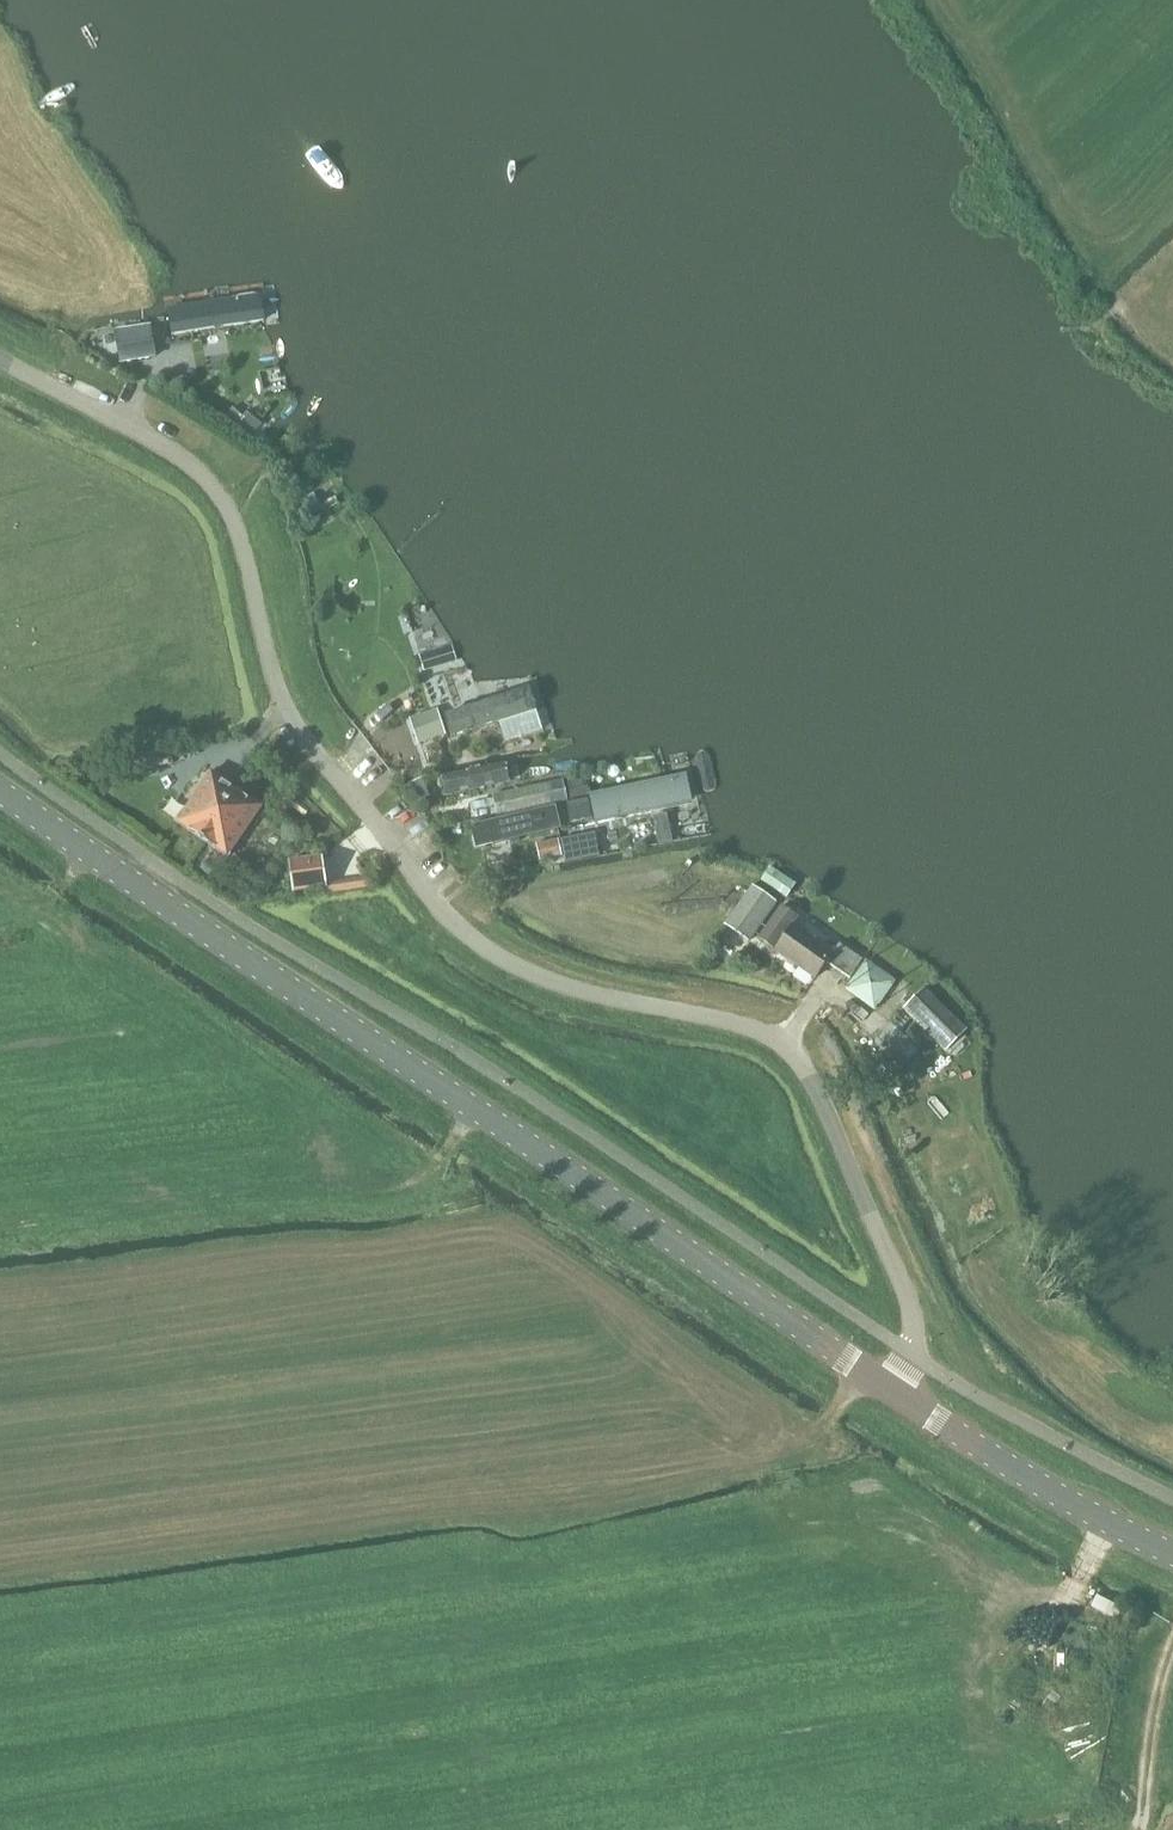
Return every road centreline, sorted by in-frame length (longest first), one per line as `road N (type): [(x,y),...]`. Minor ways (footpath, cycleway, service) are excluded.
road 1 (residential): [(901,1394),(915,1304),(802,1062),(781,1045),(709,1021),(524,975),(464,934),(291,719),(240,533),(211,483),(152,438),(0,361)]
road 2 (tertiary): [(901,1394),(0,786)]
road 3 (tertiary): [(1172,1555),(1031,1483),(901,1394)]
road 4 (track): [(1138,1829),(1155,1708),(1172,1656)]
road 5 (track): [(1043,1637),(1111,1525)]
road 6 (track): [(778,1445),(824,1427),(867,1371)]

